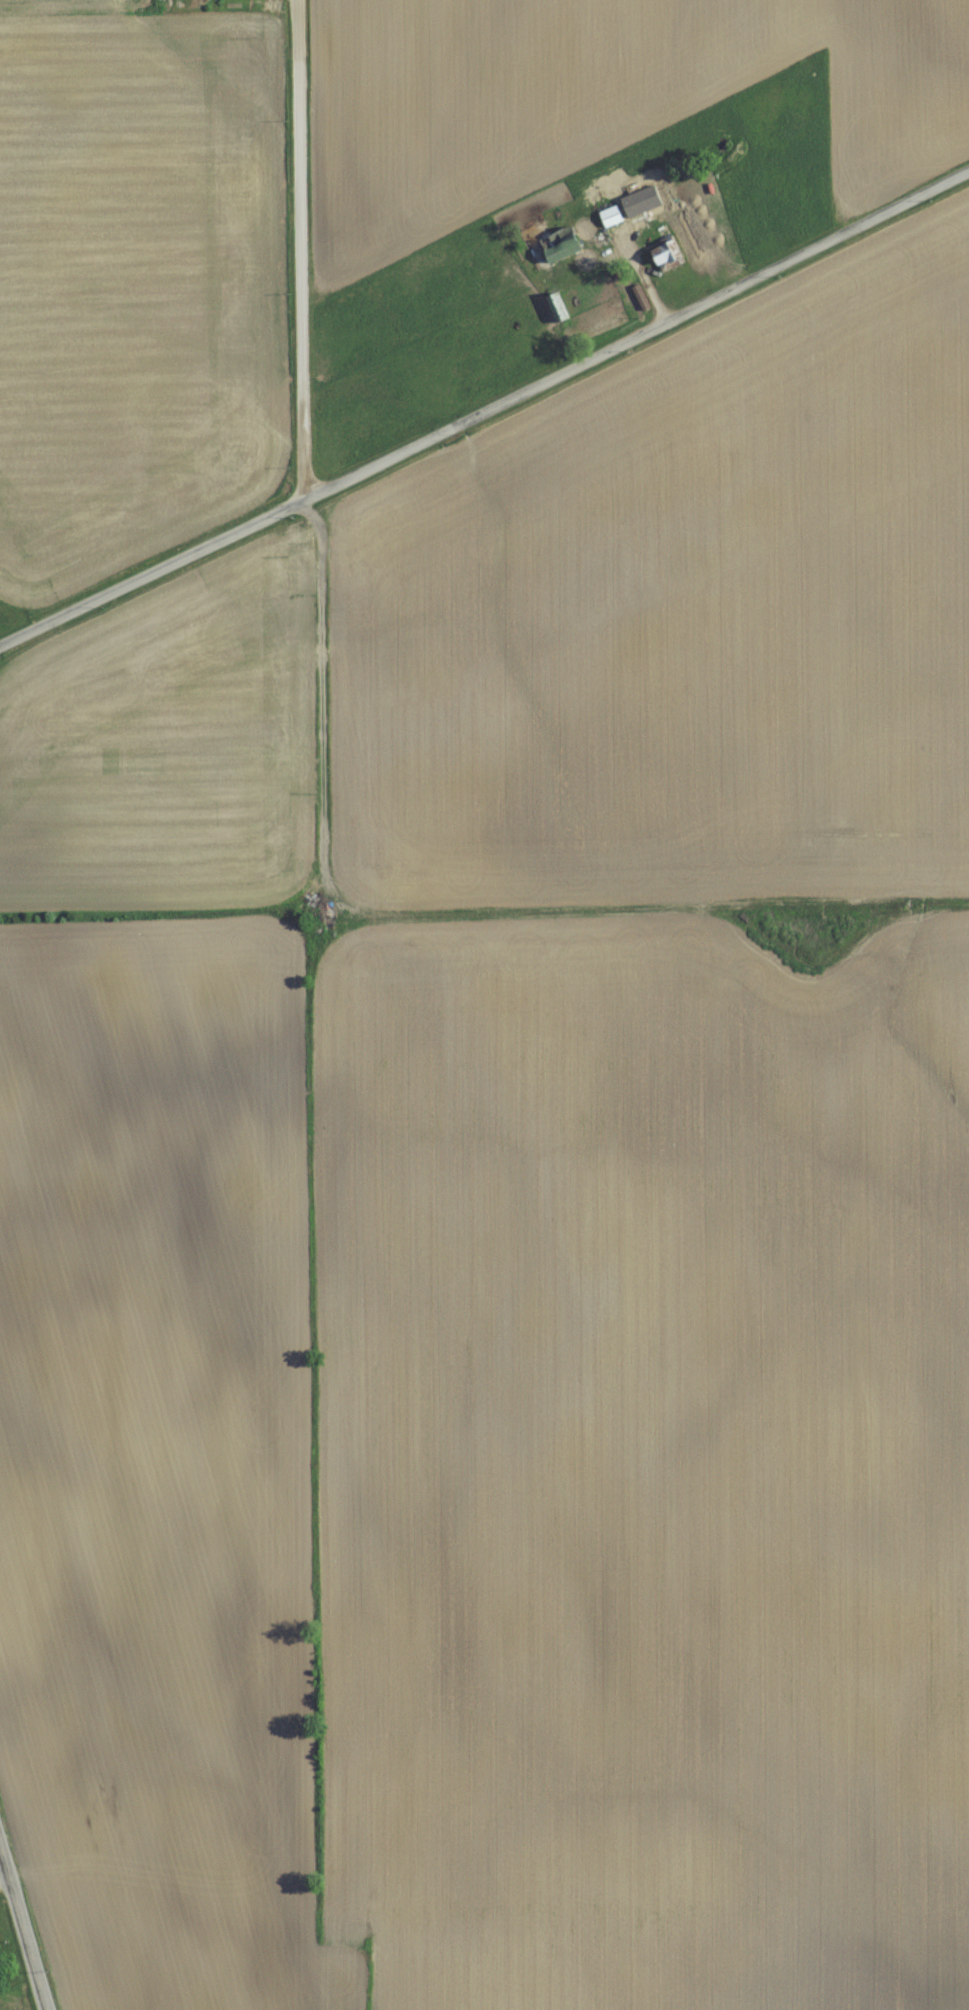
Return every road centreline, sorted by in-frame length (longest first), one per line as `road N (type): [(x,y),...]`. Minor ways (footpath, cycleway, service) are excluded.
road 1 (residential): [(0,645),(968,167)]
road 2 (residential): [(306,499),(297,0)]
road 3 (secondary): [(49,2009),(0,1838)]

